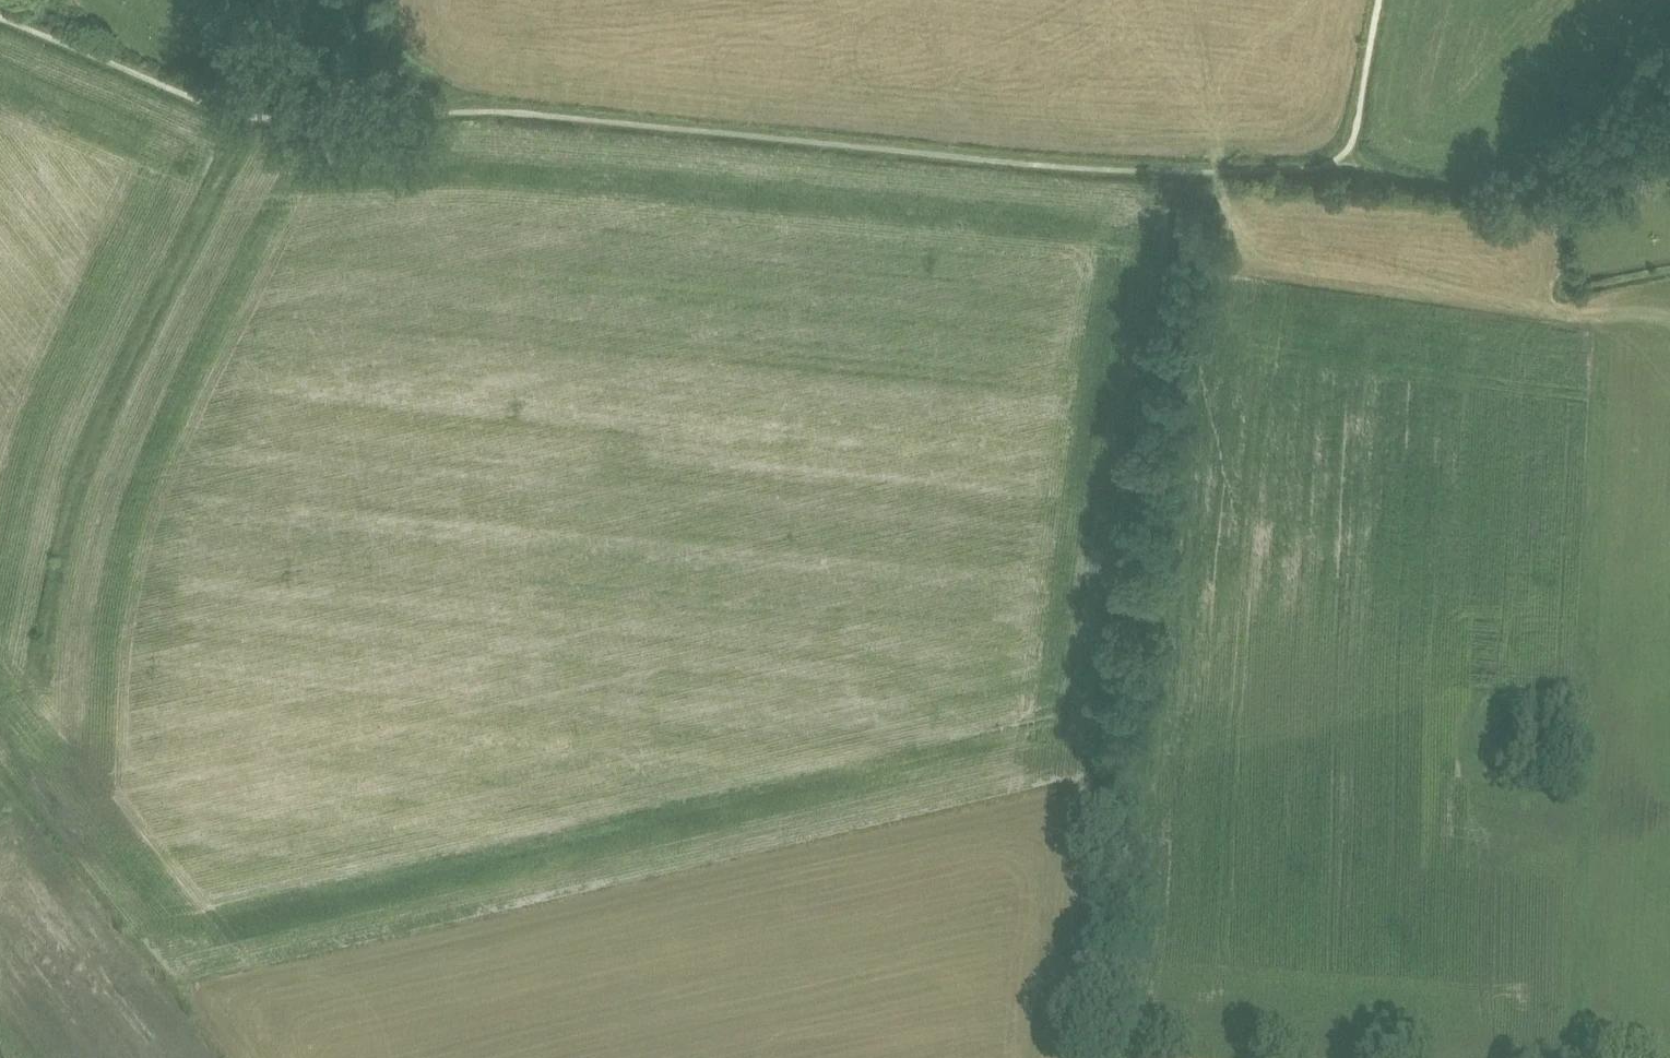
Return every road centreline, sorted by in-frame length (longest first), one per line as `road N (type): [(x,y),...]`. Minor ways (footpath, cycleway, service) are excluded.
road 1 (track): [(0,18),(253,122),(498,112),(1136,173),(1307,172),(1347,164),(1379,0)]

